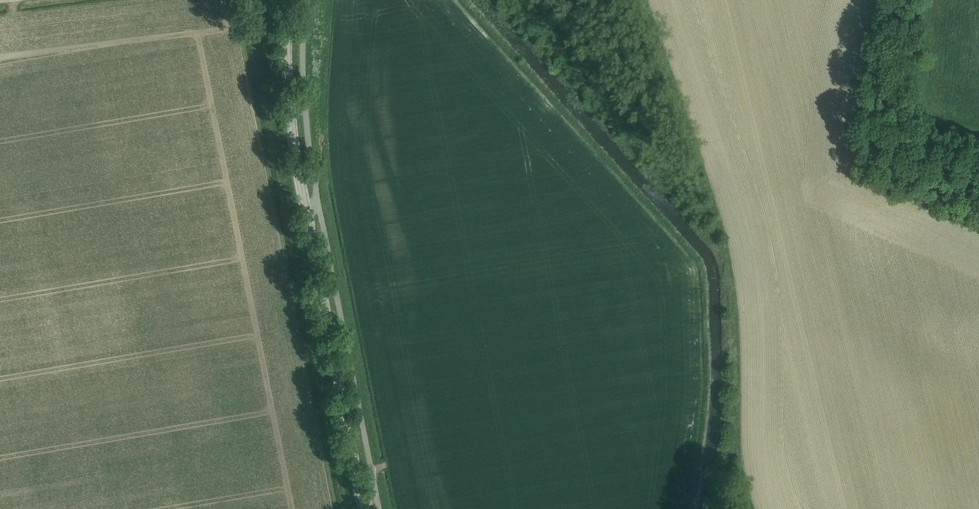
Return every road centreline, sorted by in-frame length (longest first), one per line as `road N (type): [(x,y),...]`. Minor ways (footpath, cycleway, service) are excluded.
road 1 (tertiary): [(363,508),(296,153),(288,0)]

